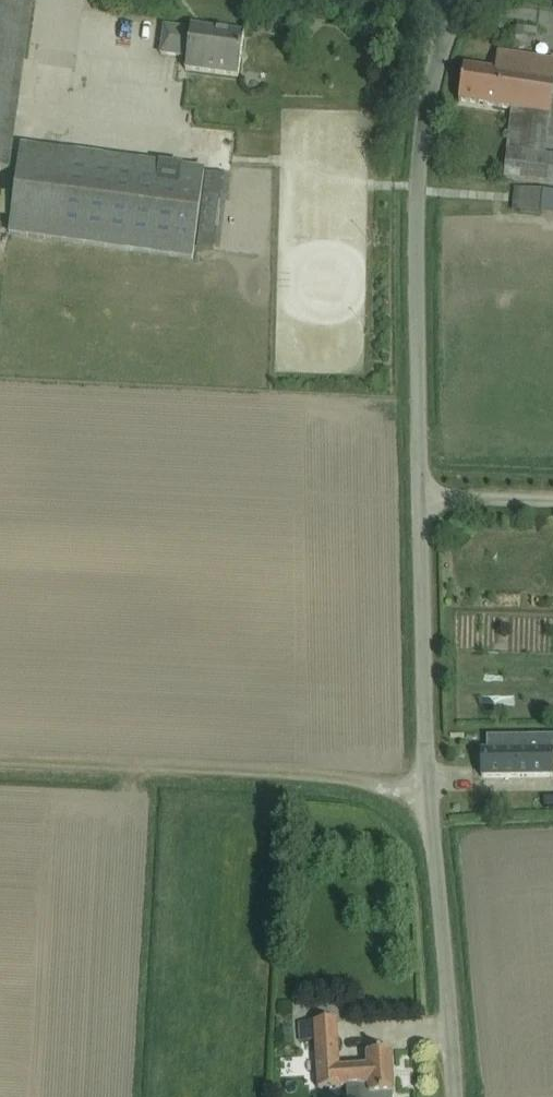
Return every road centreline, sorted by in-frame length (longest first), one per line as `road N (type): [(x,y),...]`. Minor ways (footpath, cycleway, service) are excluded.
road 1 (unclassified): [(453,1096),(423,797),(414,156),(436,45),(456,0)]
road 2 (track): [(0,762),(262,774),(423,797)]

